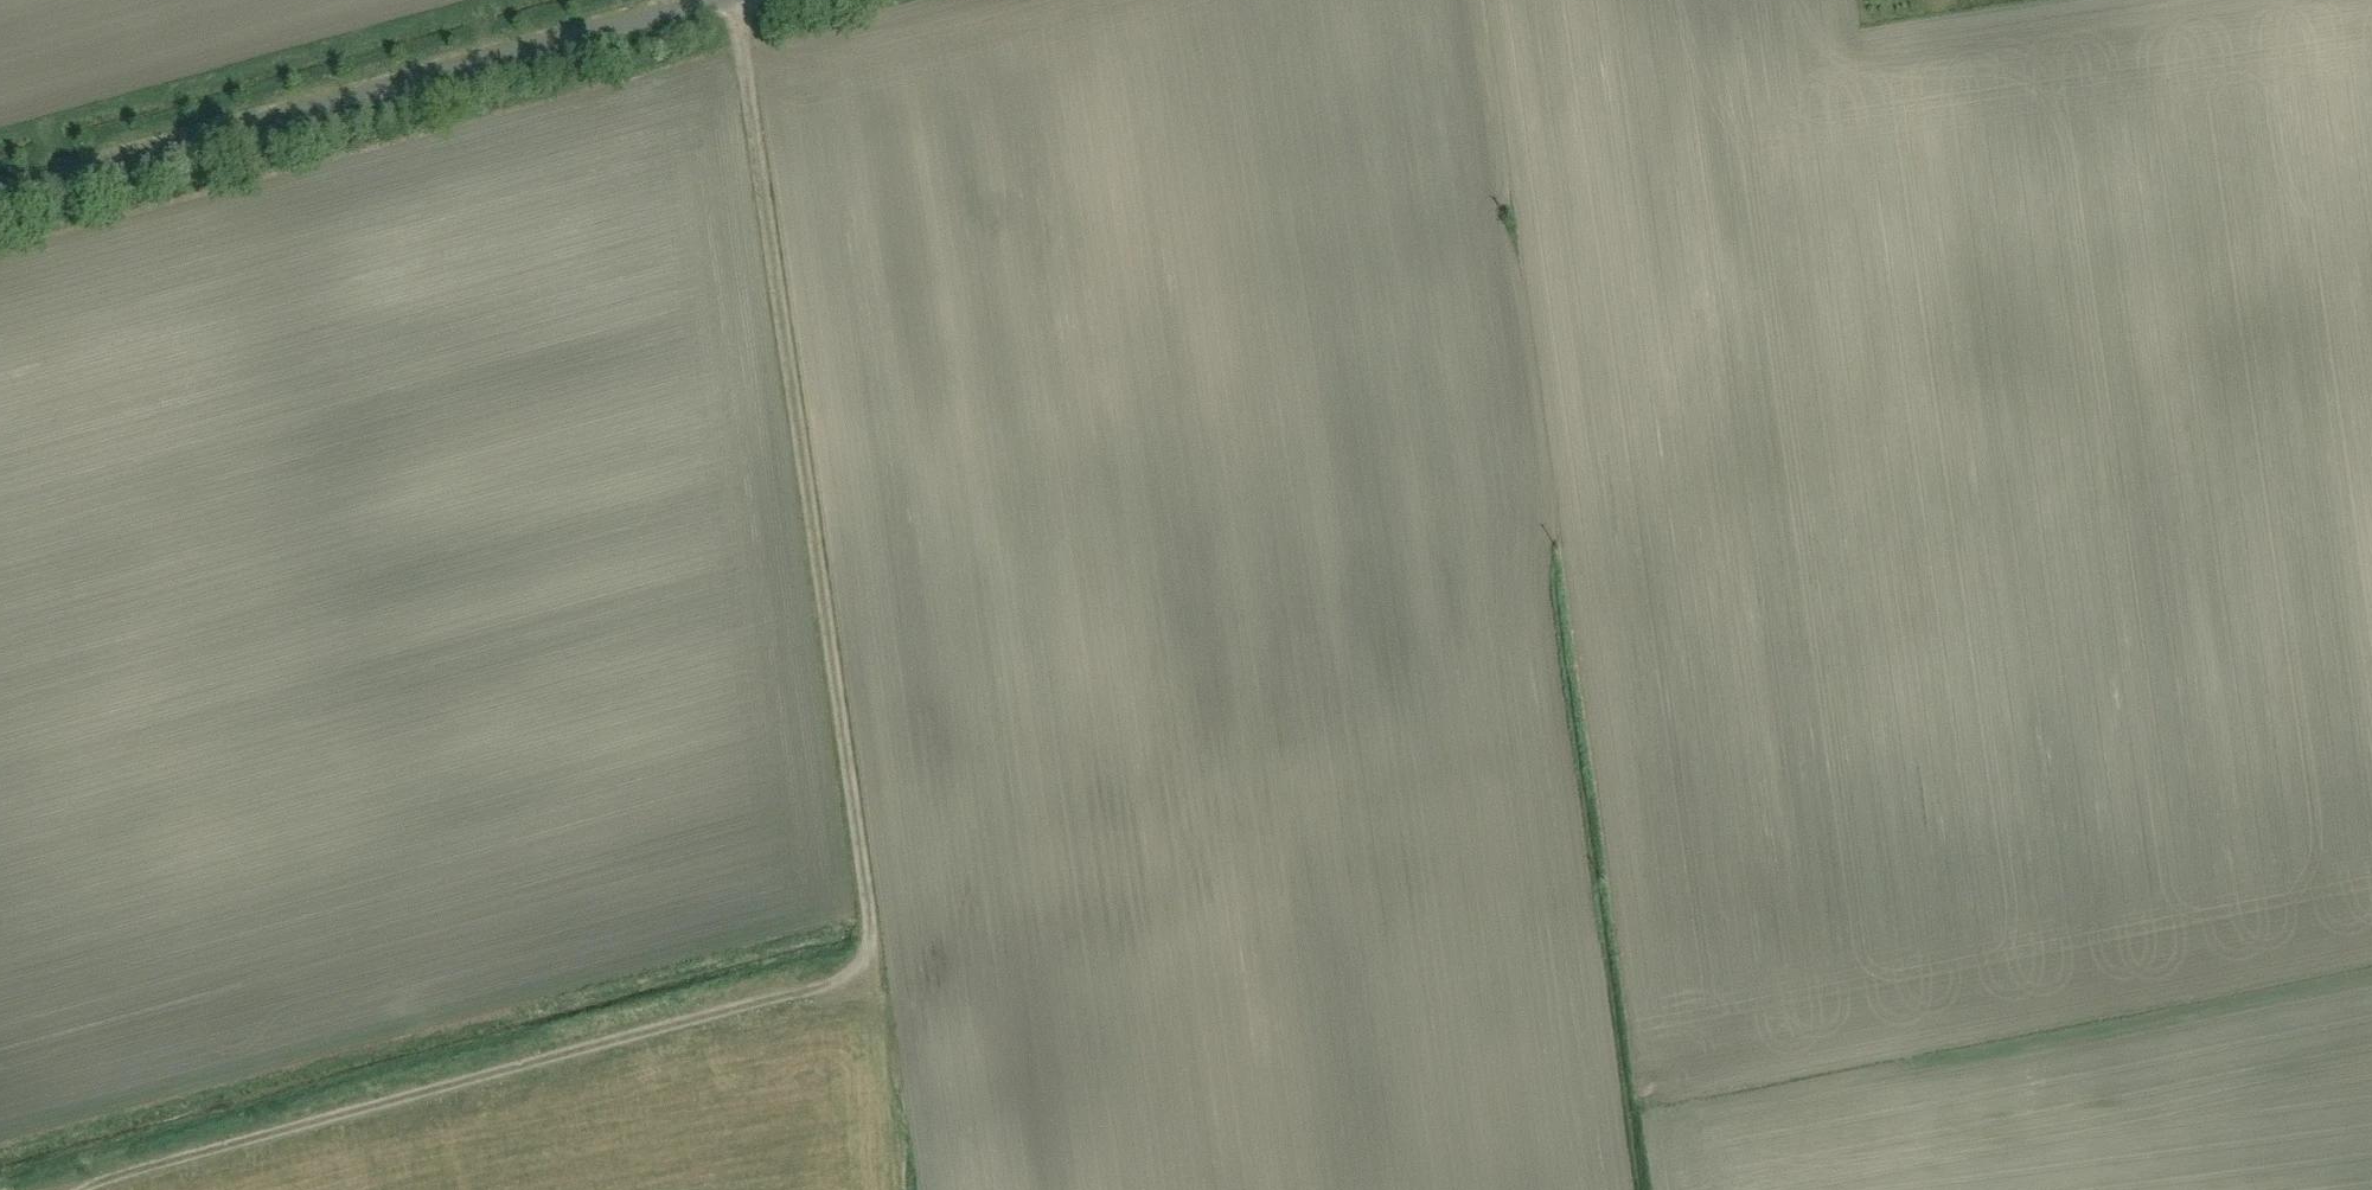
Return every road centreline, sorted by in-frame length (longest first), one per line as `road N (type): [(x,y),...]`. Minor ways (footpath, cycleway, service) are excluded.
road 1 (residential): [(0,188),(704,0)]

